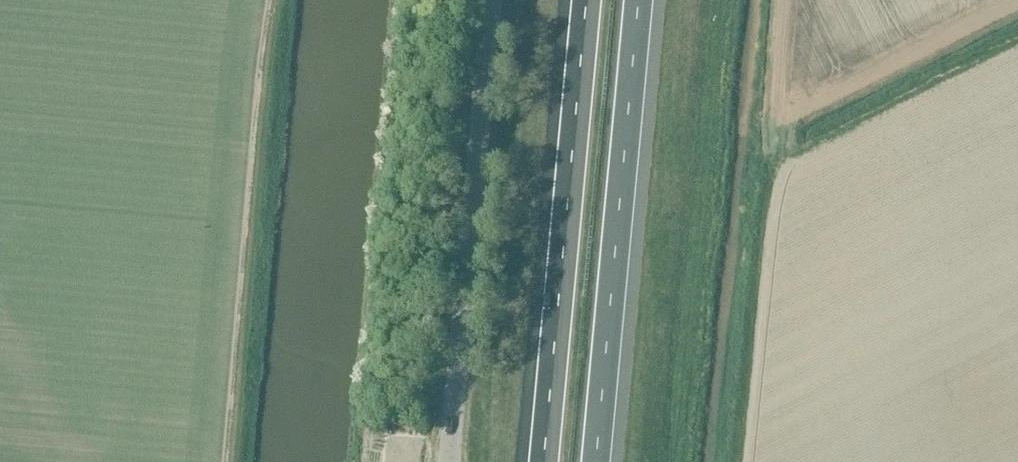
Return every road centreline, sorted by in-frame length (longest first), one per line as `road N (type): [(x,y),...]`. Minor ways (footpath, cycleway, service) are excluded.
road 1 (unclassified): [(451,461),(495,0)]
road 2 (motorway): [(587,0),(544,461)]
road 3 (motorway): [(595,461),(637,0)]

